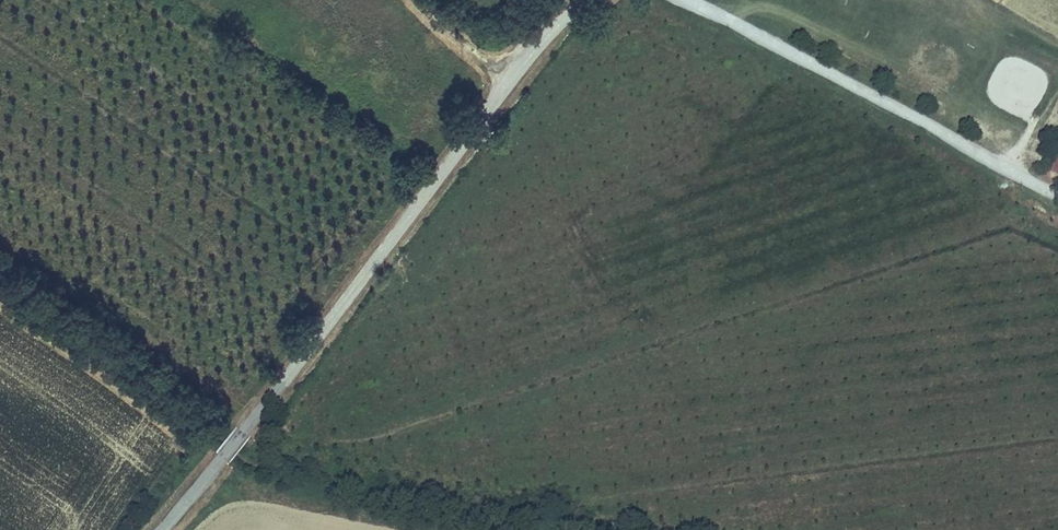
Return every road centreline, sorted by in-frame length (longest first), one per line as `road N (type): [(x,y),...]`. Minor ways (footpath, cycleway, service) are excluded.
road 1 (tertiary): [(163,529),(508,77),(583,0)]

